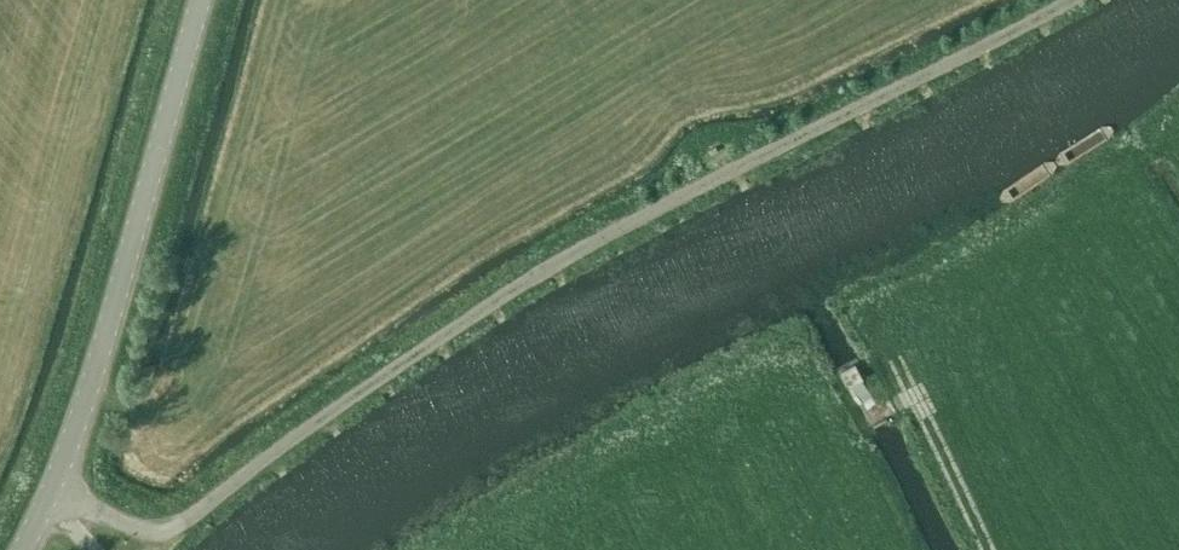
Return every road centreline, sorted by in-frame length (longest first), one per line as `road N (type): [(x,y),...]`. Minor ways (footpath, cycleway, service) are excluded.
road 1 (unclassified): [(52,492),(136,528),(171,525),(455,322),(687,184),(827,124),(1062,0)]
road 2 (tertiary): [(52,492),(201,0)]
road 3 (track): [(987,549),(898,363)]

